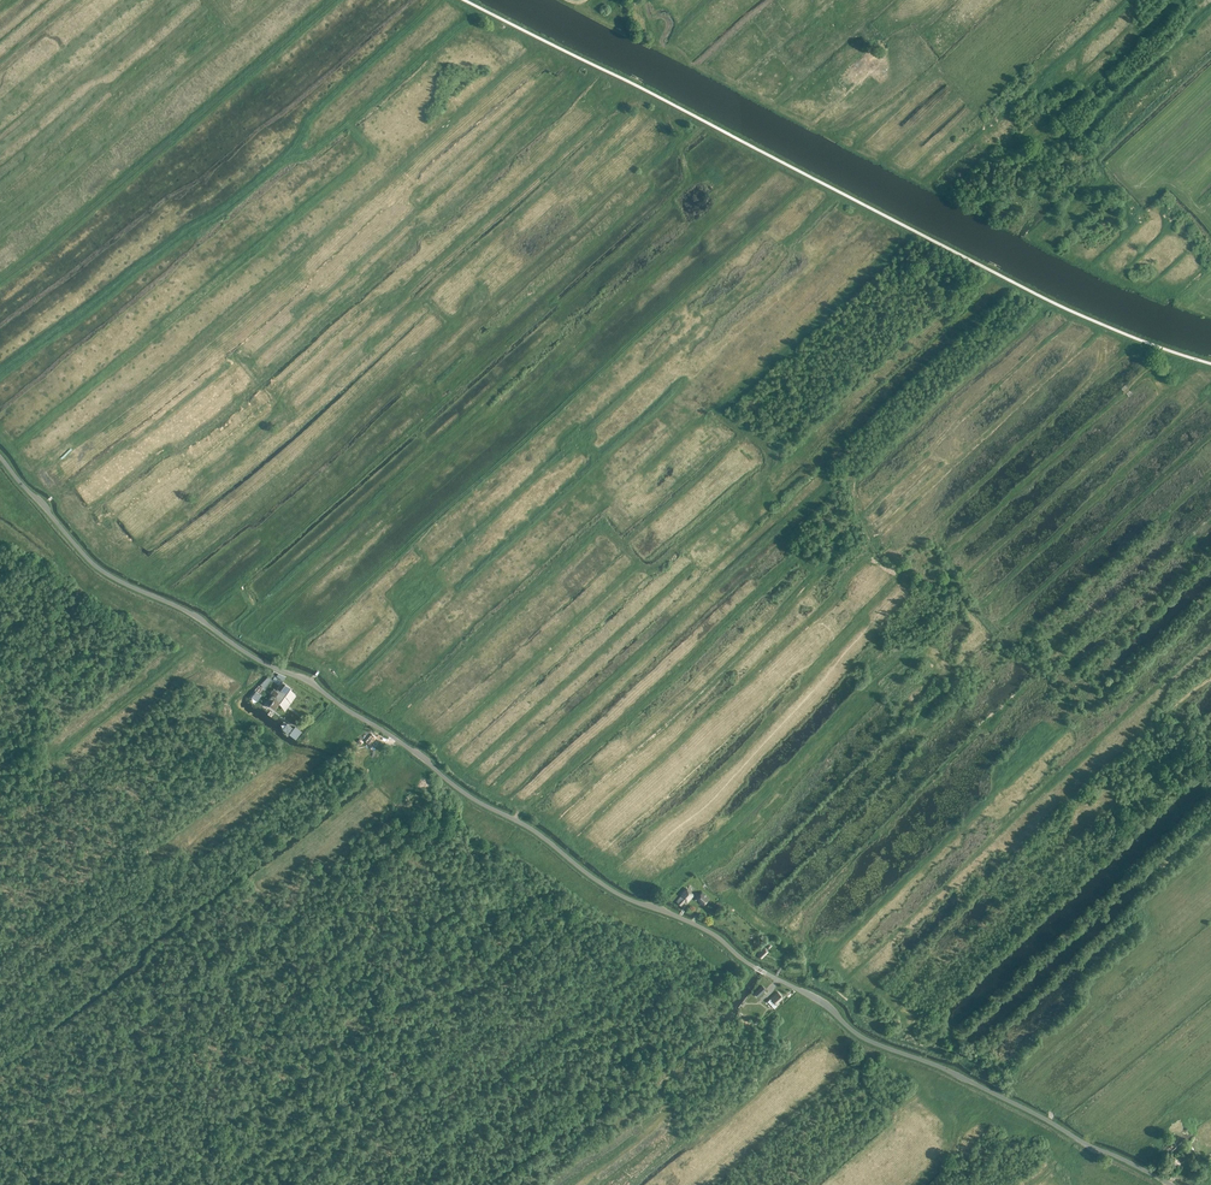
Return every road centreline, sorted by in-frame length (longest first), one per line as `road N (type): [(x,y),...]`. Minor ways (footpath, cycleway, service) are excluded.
road 1 (tertiary): [(1171,1184),(961,1076),(861,1036),(707,931),(609,889),(316,687),(98,568),(0,457)]
road 2 (track): [(1210,366),(1061,309),(706,125)]
road 3 (track): [(706,125),(459,0)]
road 4 (track): [(644,0),(659,43),(773,105)]

